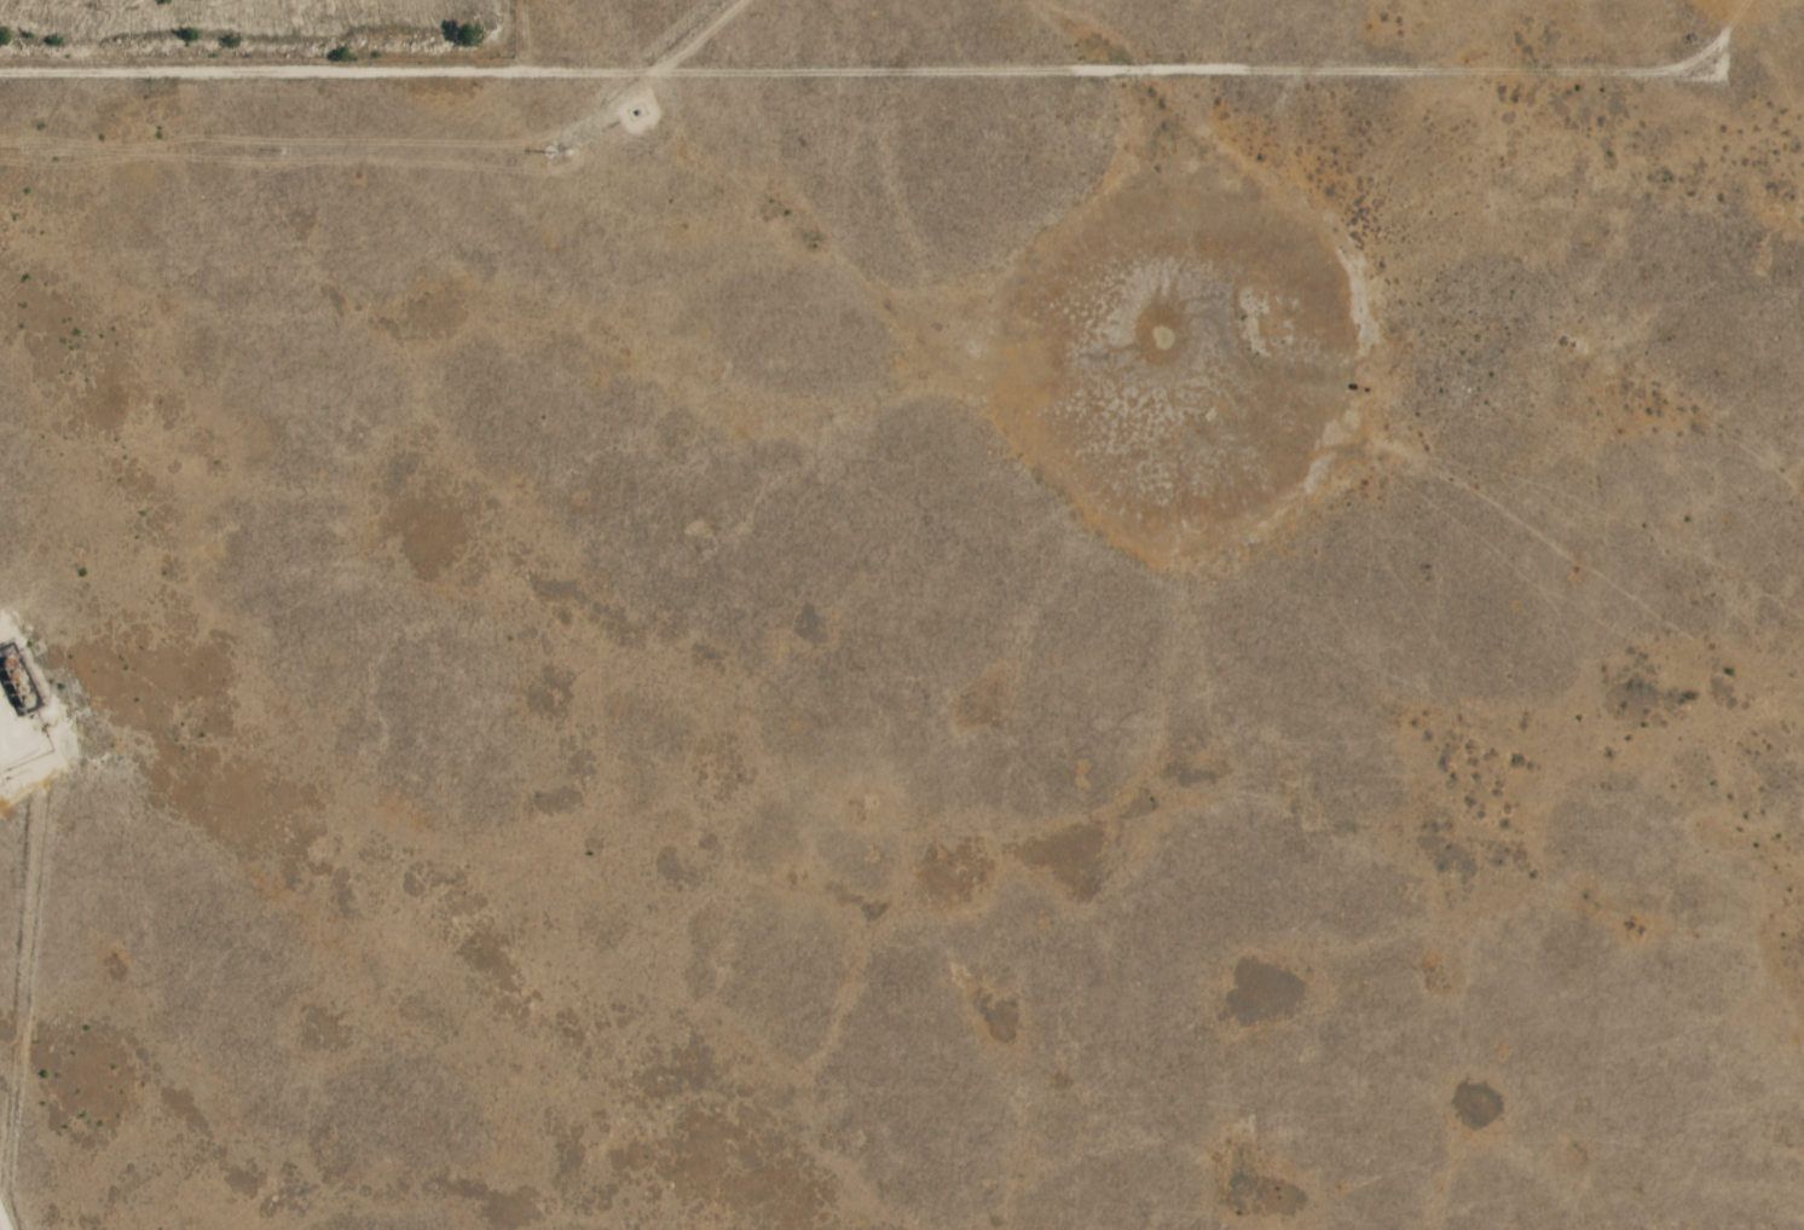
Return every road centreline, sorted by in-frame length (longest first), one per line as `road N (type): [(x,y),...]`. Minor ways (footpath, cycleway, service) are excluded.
road 1 (track): [(0,78),(683,81)]

